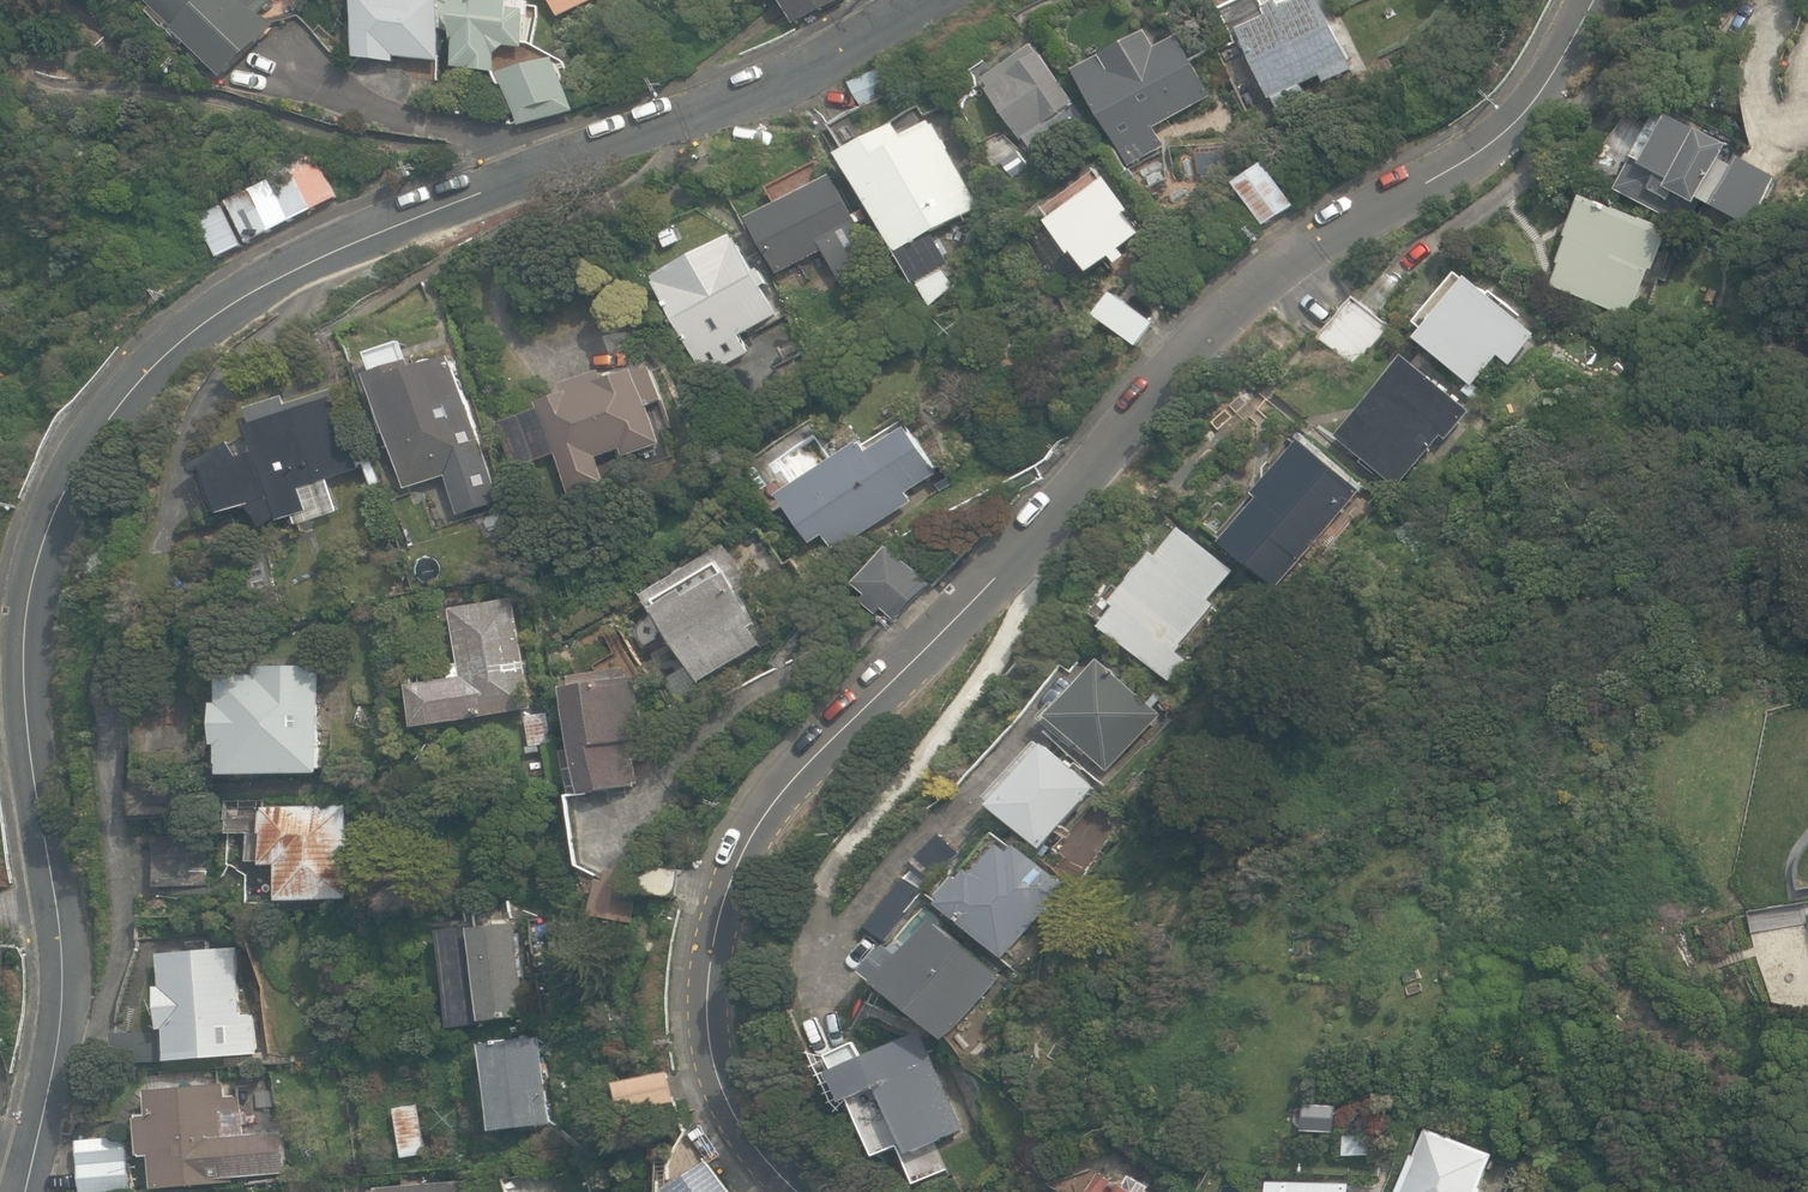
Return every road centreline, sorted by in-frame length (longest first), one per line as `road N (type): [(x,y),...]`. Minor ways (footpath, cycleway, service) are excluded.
road 1 (residential): [(26,1191),(61,997),(27,702),(33,606),(53,514),(104,428),(154,366),(291,268),(783,76),(917,0)]
road 2 (residential): [(792,1191),(752,1159),(718,1083),(706,1000),(724,888),(781,790),(1042,524),(1205,326),(1262,274),(1501,126),(1547,77),(1581,0)]

